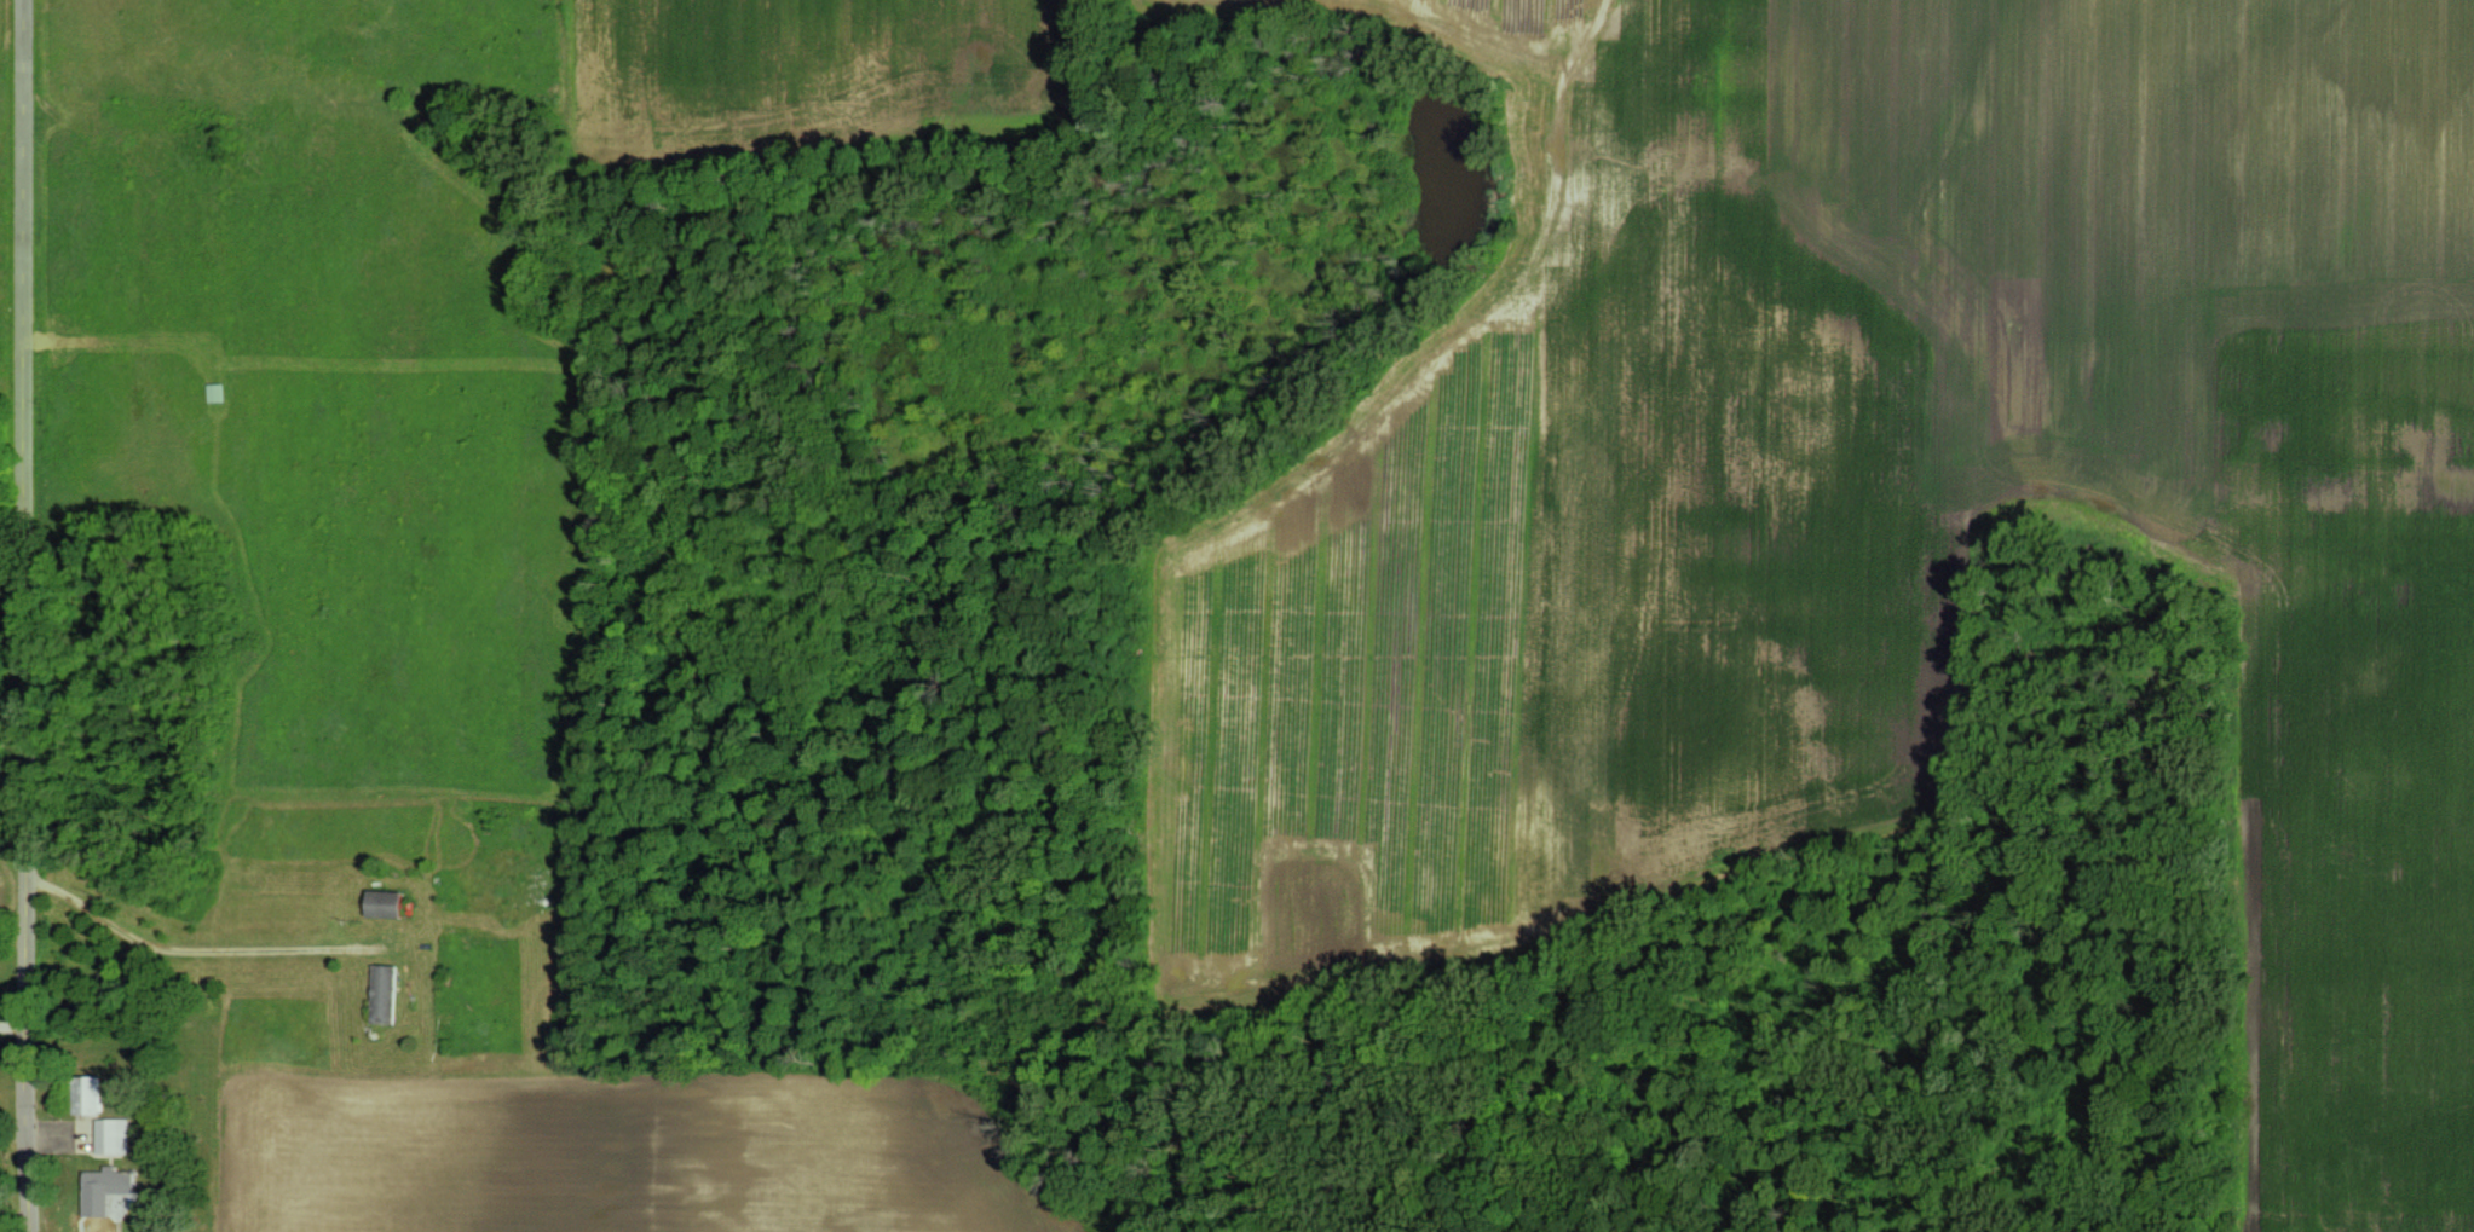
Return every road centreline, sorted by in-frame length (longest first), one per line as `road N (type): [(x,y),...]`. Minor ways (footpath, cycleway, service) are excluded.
road 1 (residential): [(29,1231),(25,0)]

